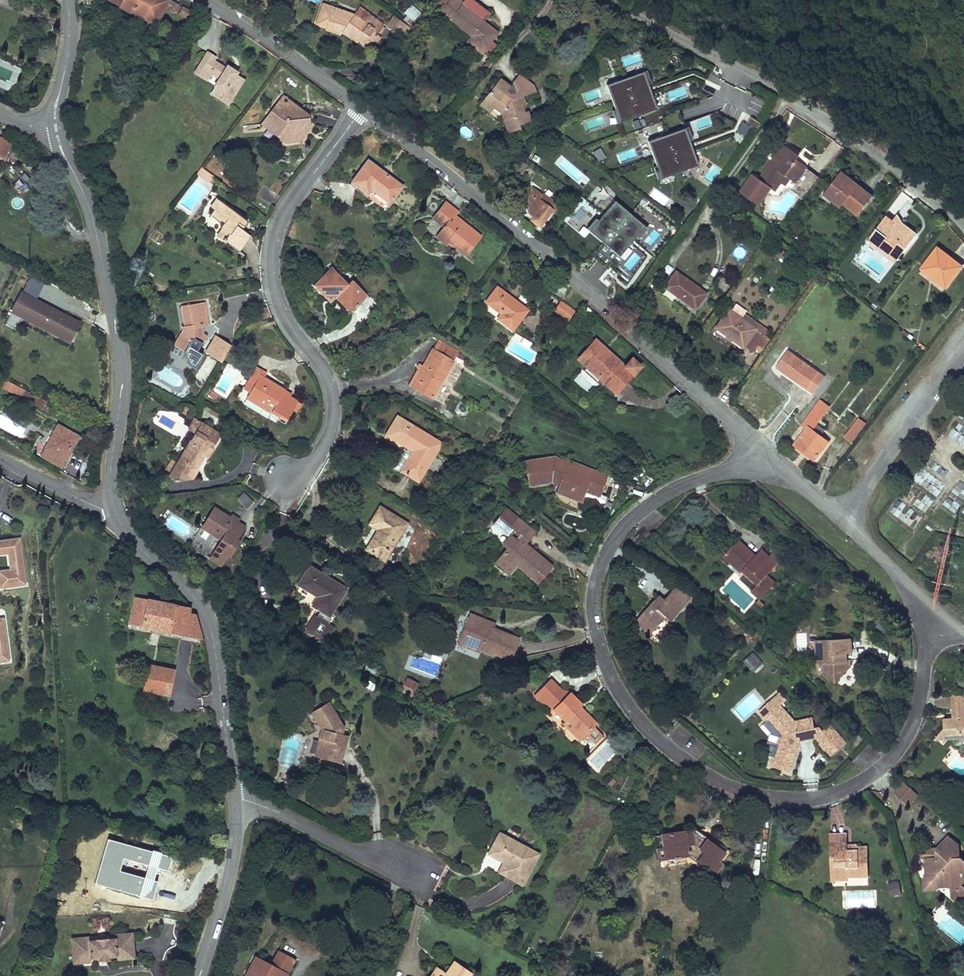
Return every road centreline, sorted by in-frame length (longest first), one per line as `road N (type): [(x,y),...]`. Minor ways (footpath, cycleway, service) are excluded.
road 1 (residential): [(769,453),(679,484),(632,513),(597,567),(591,613),(604,665),(648,730),(690,765),(738,788),(787,798),(842,793),(886,764),(905,740),(919,708),(931,607)]
road 2 (residential): [(358,102),(558,262),(769,453)]
road 3 (residential): [(358,102),(274,232),(278,303),(321,367),(330,410),(307,464),(283,477)]
road 4 (residential): [(616,0),(804,98),(963,220)]
road 5 (tertiary): [(73,173),(89,209),(119,348),(113,508)]
road 6 (tertiary): [(113,508),(207,620),(235,800)]
road 7 (residential): [(963,352),(838,514)]
road 8 (residential): [(235,800),(410,869)]
road 9 (residential): [(205,0),(358,102)]
road 10 (tertiary): [(235,800),(231,867),(198,975)]
road 11 (residential): [(838,514),(931,607)]
road 12 (residential): [(113,508),(0,457)]

